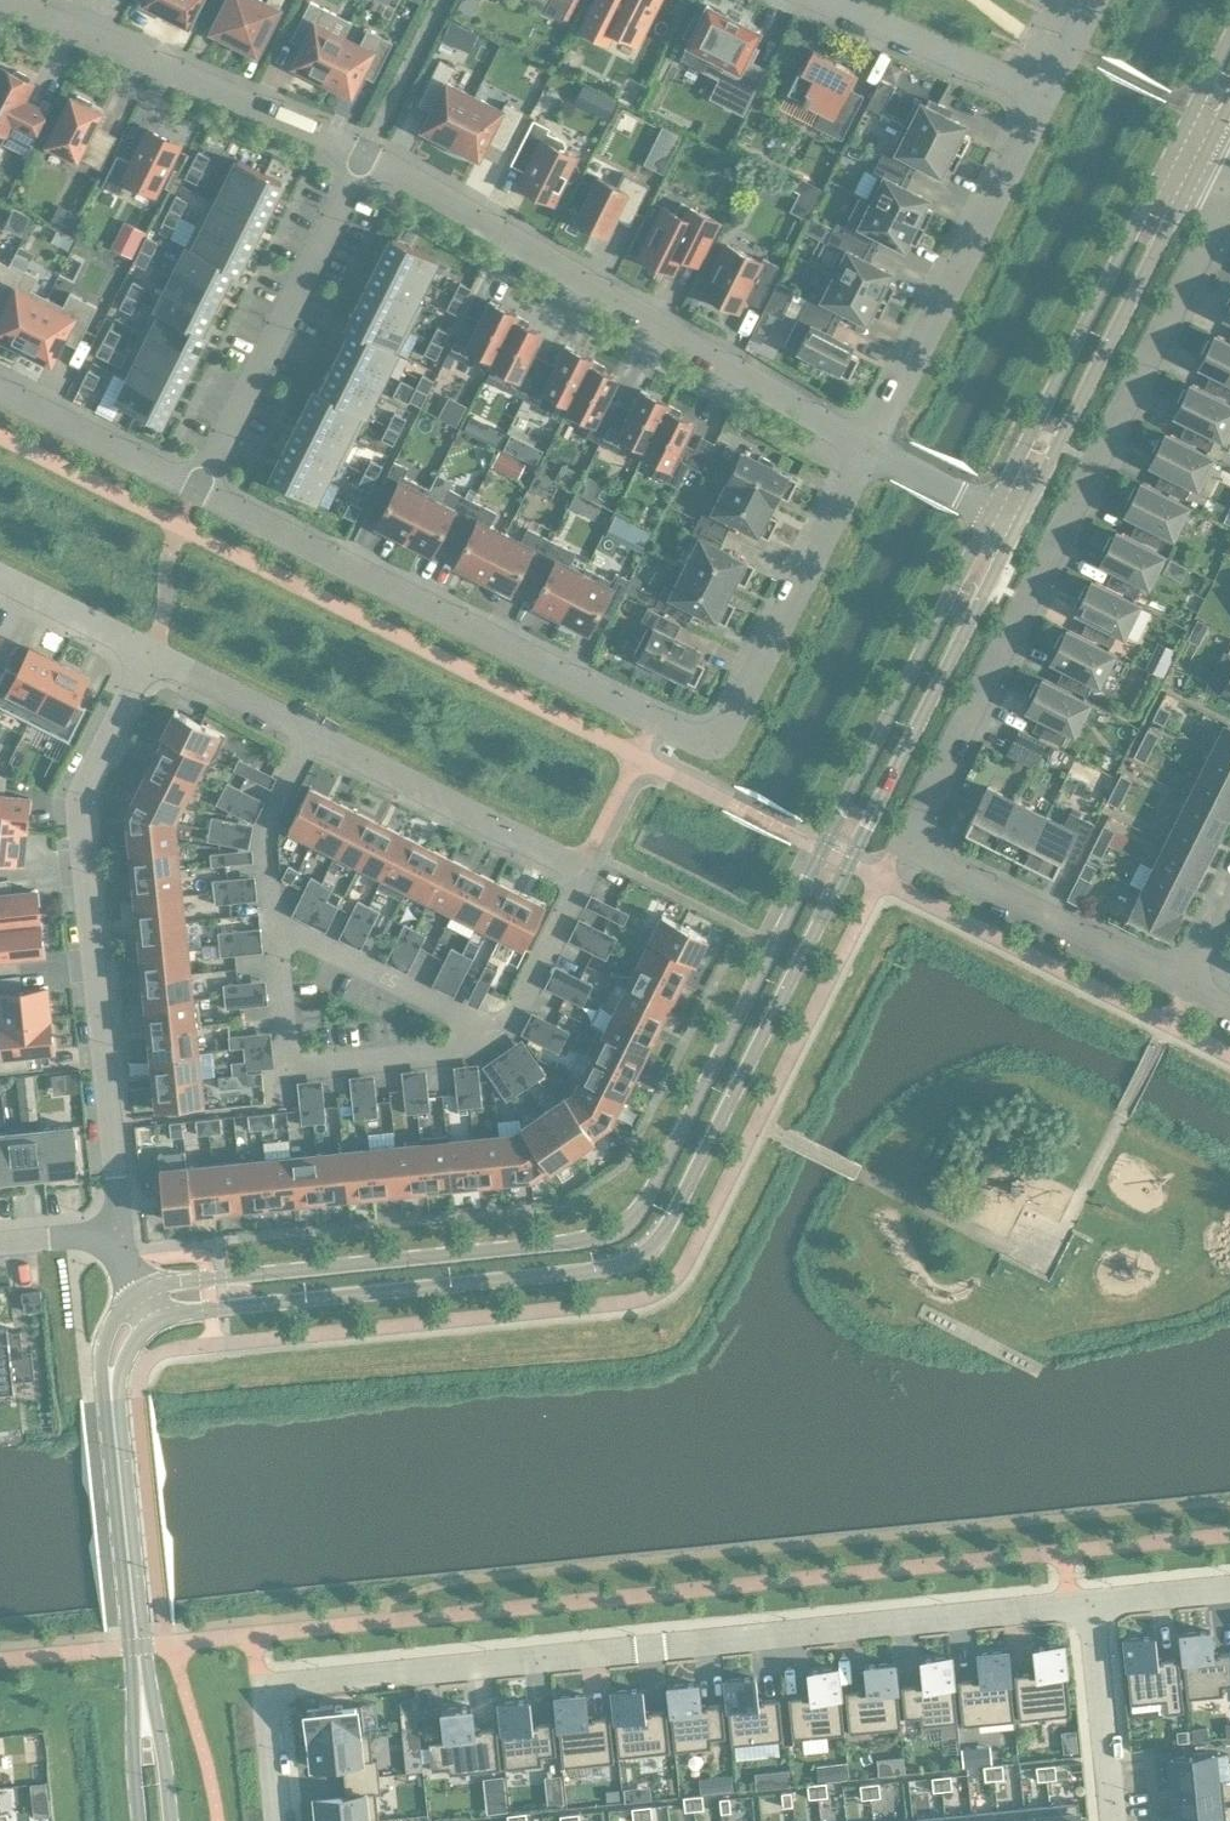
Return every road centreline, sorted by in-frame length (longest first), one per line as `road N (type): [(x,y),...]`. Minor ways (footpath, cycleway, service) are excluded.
road 1 (tertiary): [(153,1324),(209,1311),(599,1273),(652,1248),(1018,533)]
road 2 (tertiary): [(984,516),(702,1097),(645,1202),(620,1229),(585,1241),(206,1280),(141,1298)]
road 3 (residential): [(1229,202),(905,850),(1186,991)]
road 4 (residential): [(277,1820),(269,1728),(274,1699),(296,1683),(1087,1609)]
road 5 (residential): [(869,450),(727,728),(703,740),(677,736),(194,493)]
road 6 (residential): [(111,1236),(77,809),(150,656)]
road 7 (residential): [(869,450),(362,158)]
road 8 (residential): [(150,656),(587,879)]
road 9 (tertiary): [(1018,533),(1201,170)]
road 10 (tertiary): [(1170,155),(984,516)]
road 11 (residential): [(362,158),(0,2)]
road 12 (residential): [(1043,102),(869,450)]
road 13 (residential): [(362,158),(194,493)]
road 14 (tertiary): [(112,1384),(143,1707)]
road 15 (residential): [(812,0),(1043,102)]
road 16 (residential): [(194,493),(0,394)]
road 17 (residential): [(1110,1820),(1087,1609)]
road 18 (residential): [(150,656),(0,582)]
road 19 (residential): [(1087,1609),(1229,1594)]
road 20 (residential): [(984,516),(869,450)]
road 21 (tertiary): [(1229,38),(1170,155)]

